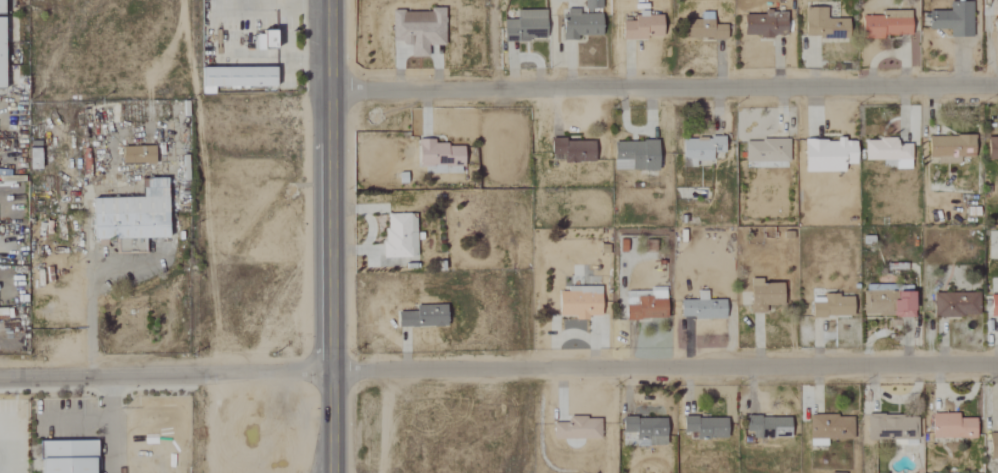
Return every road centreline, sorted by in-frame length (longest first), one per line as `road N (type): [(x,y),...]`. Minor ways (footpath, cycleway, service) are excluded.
road 1 (residential): [(324,93),(997,87)]
road 2 (residential): [(329,370),(997,365)]
road 3 (tertiary): [(330,472),(324,0)]
road 4 (residential): [(0,376),(329,370)]

